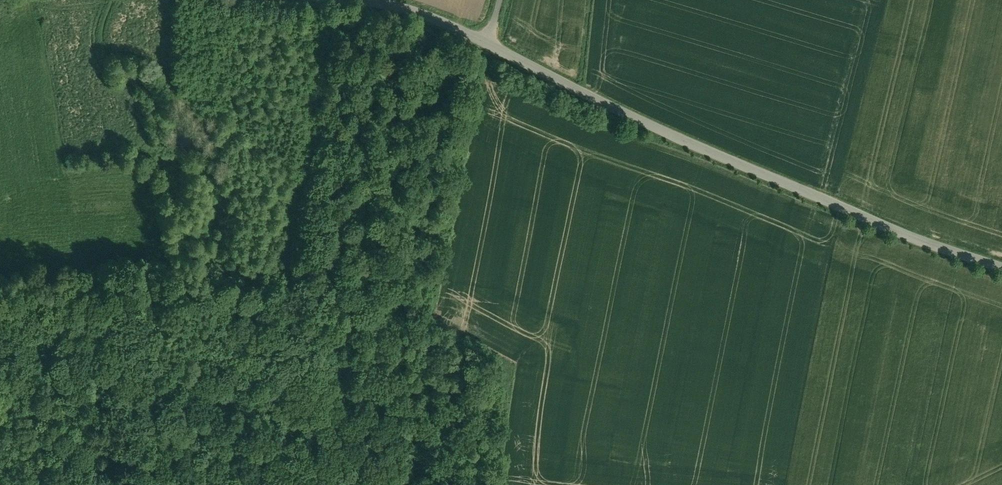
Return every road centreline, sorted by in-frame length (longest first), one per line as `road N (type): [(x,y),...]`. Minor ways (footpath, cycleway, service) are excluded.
road 1 (unclassified): [(487,42),(652,126),(1001,266)]
road 2 (track): [(413,11),(372,95),(365,155),(325,312),(257,402),(231,475),(240,484)]
road 3 (unclassified): [(353,0),(401,7),(487,42)]
road 4 (track): [(0,453),(130,484)]

